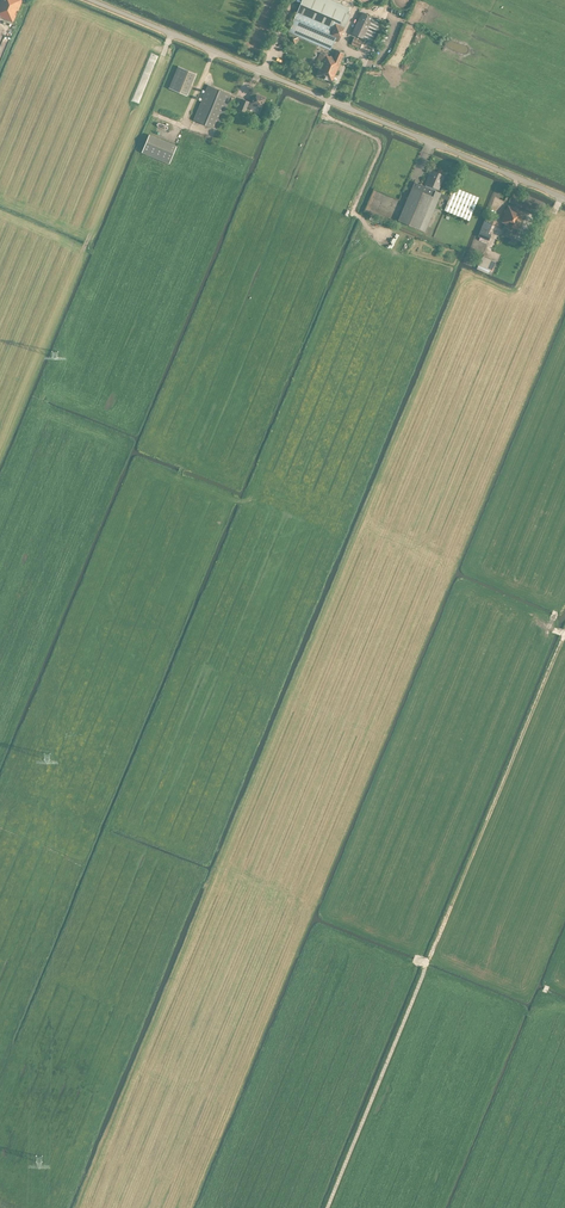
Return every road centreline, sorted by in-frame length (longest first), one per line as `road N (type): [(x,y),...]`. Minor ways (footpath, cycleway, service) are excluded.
road 1 (track): [(203,912),(460,288),(475,279),(513,297),(522,292),(563,197)]
road 2 (track): [(329,1207),(564,635)]
road 3 (tertiary): [(564,197),(91,0)]
road 4 (track): [(0,446),(173,34)]
road 5 (track): [(391,239),(353,212),(381,148),(377,139),(324,116),(330,100)]

